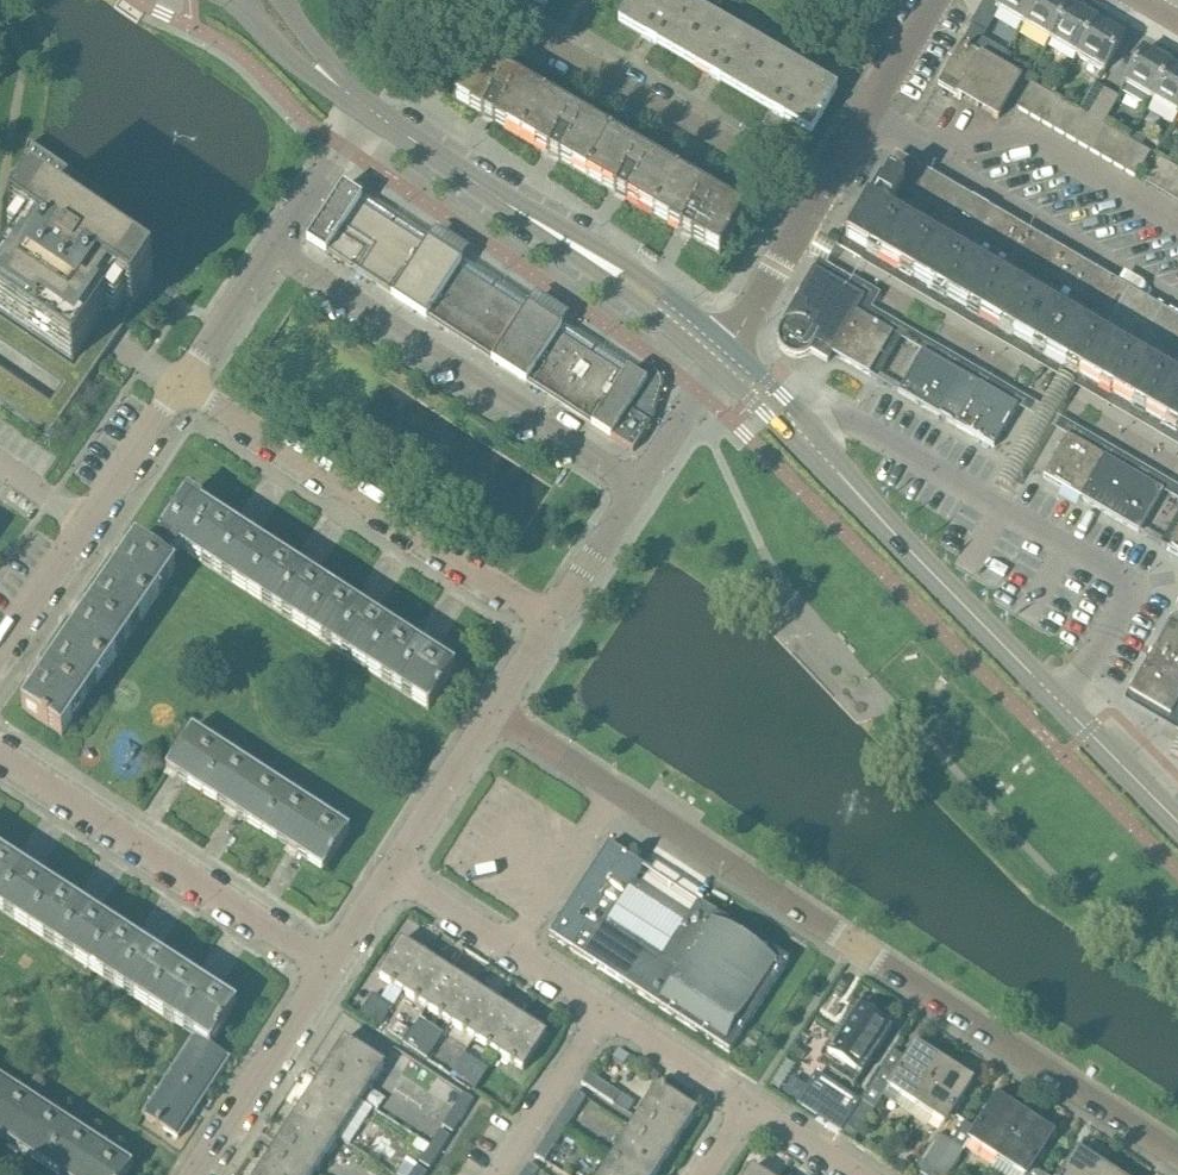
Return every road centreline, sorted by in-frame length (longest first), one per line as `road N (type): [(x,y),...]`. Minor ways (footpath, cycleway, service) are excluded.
road 1 (residential): [(1177,1154),(494,712)]
road 2 (tertiary): [(1177,822),(722,357)]
road 3 (residential): [(552,622),(183,386)]
road 4 (residential): [(642,483),(275,247)]
road 5 (tertiary): [(722,357),(638,287),(369,109)]
road 6 (residential): [(748,1105),(391,873)]
road 7 (residential): [(818,196),(477,0)]
road 8 (residential): [(329,968),(0,755)]
road 9 (residential): [(196,1174),(329,968)]
road 10 (residential): [(391,873),(494,712)]
road 11 (residential): [(722,357),(818,196)]
road 12 (residential): [(86,525),(183,386)]
road 13 (residential): [(275,247),(369,109)]
road 14 (residential): [(183,386),(275,247)]
road 15 (residential): [(552,622),(642,483)]
road 16 (tertiary): [(369,109),(313,63),(263,0)]
road 17 (residential): [(0,650),(86,525)]
road 18 (residential): [(722,357),(642,483)]
road 19 (residential): [(866,114),(934,0)]
road 20 (residential): [(855,1174),(748,1105)]

